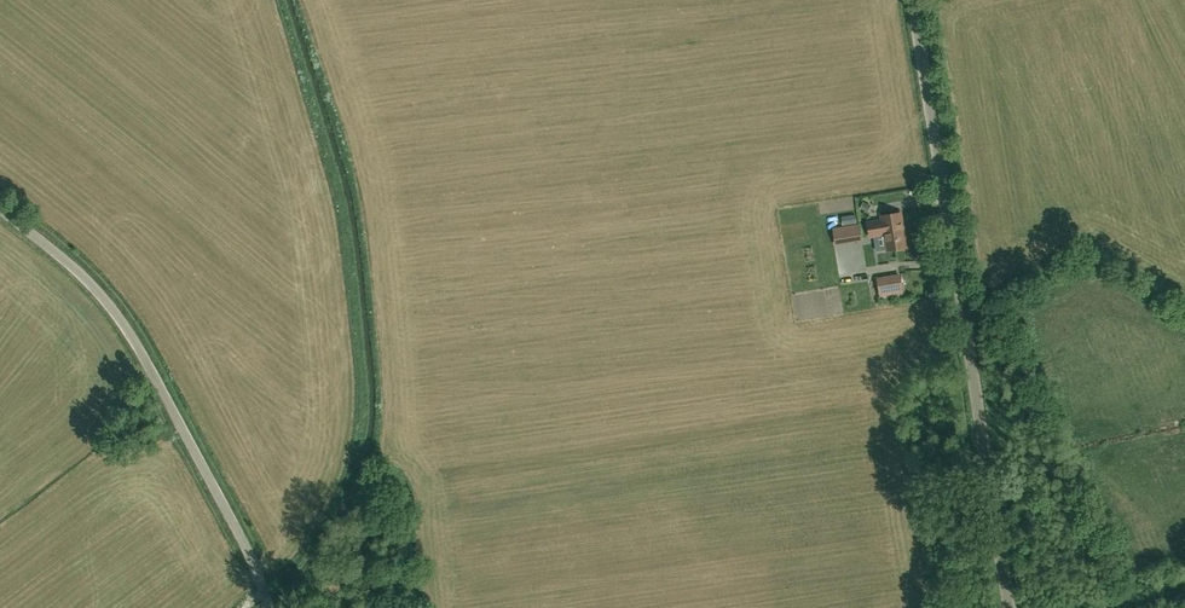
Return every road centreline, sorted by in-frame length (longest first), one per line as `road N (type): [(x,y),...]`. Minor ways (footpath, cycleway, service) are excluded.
road 1 (unclassified): [(1010,607),(913,0)]
road 2 (unclassified): [(270,607),(111,308),(0,210)]

